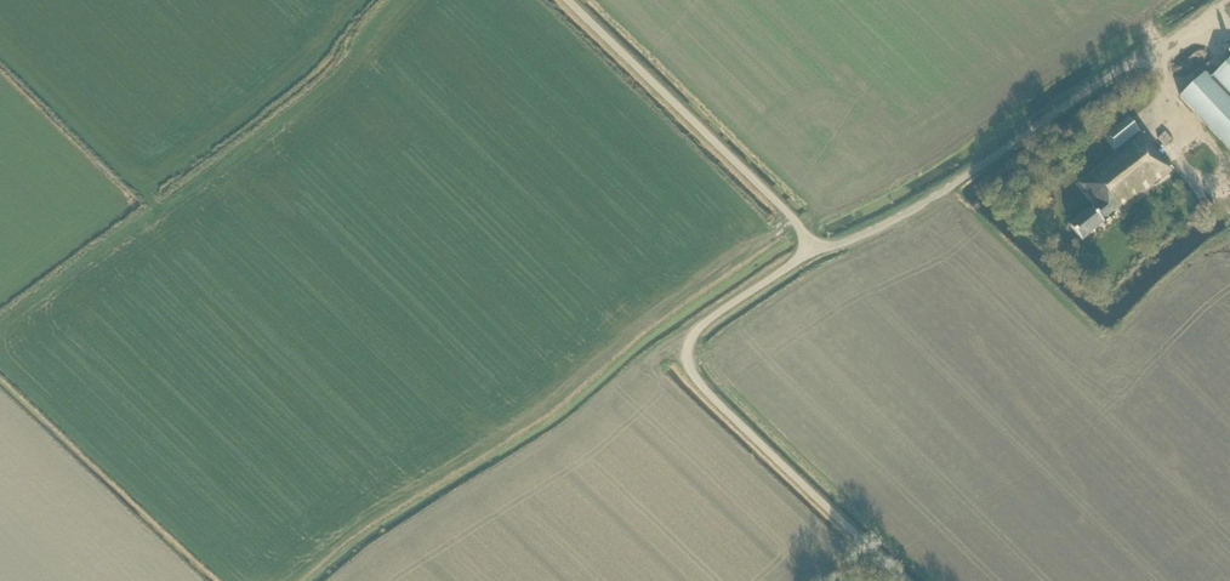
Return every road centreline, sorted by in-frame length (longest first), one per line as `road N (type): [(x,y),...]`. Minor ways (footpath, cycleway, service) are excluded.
road 1 (unclassified): [(904,580),(715,399),(688,361),(693,332),(813,249)]
road 2 (track): [(342,580),(693,332)]
road 3 (unclassified): [(813,249),(933,199),(1128,68)]
road 4 (unclassified): [(813,249),(795,221),(567,0)]

